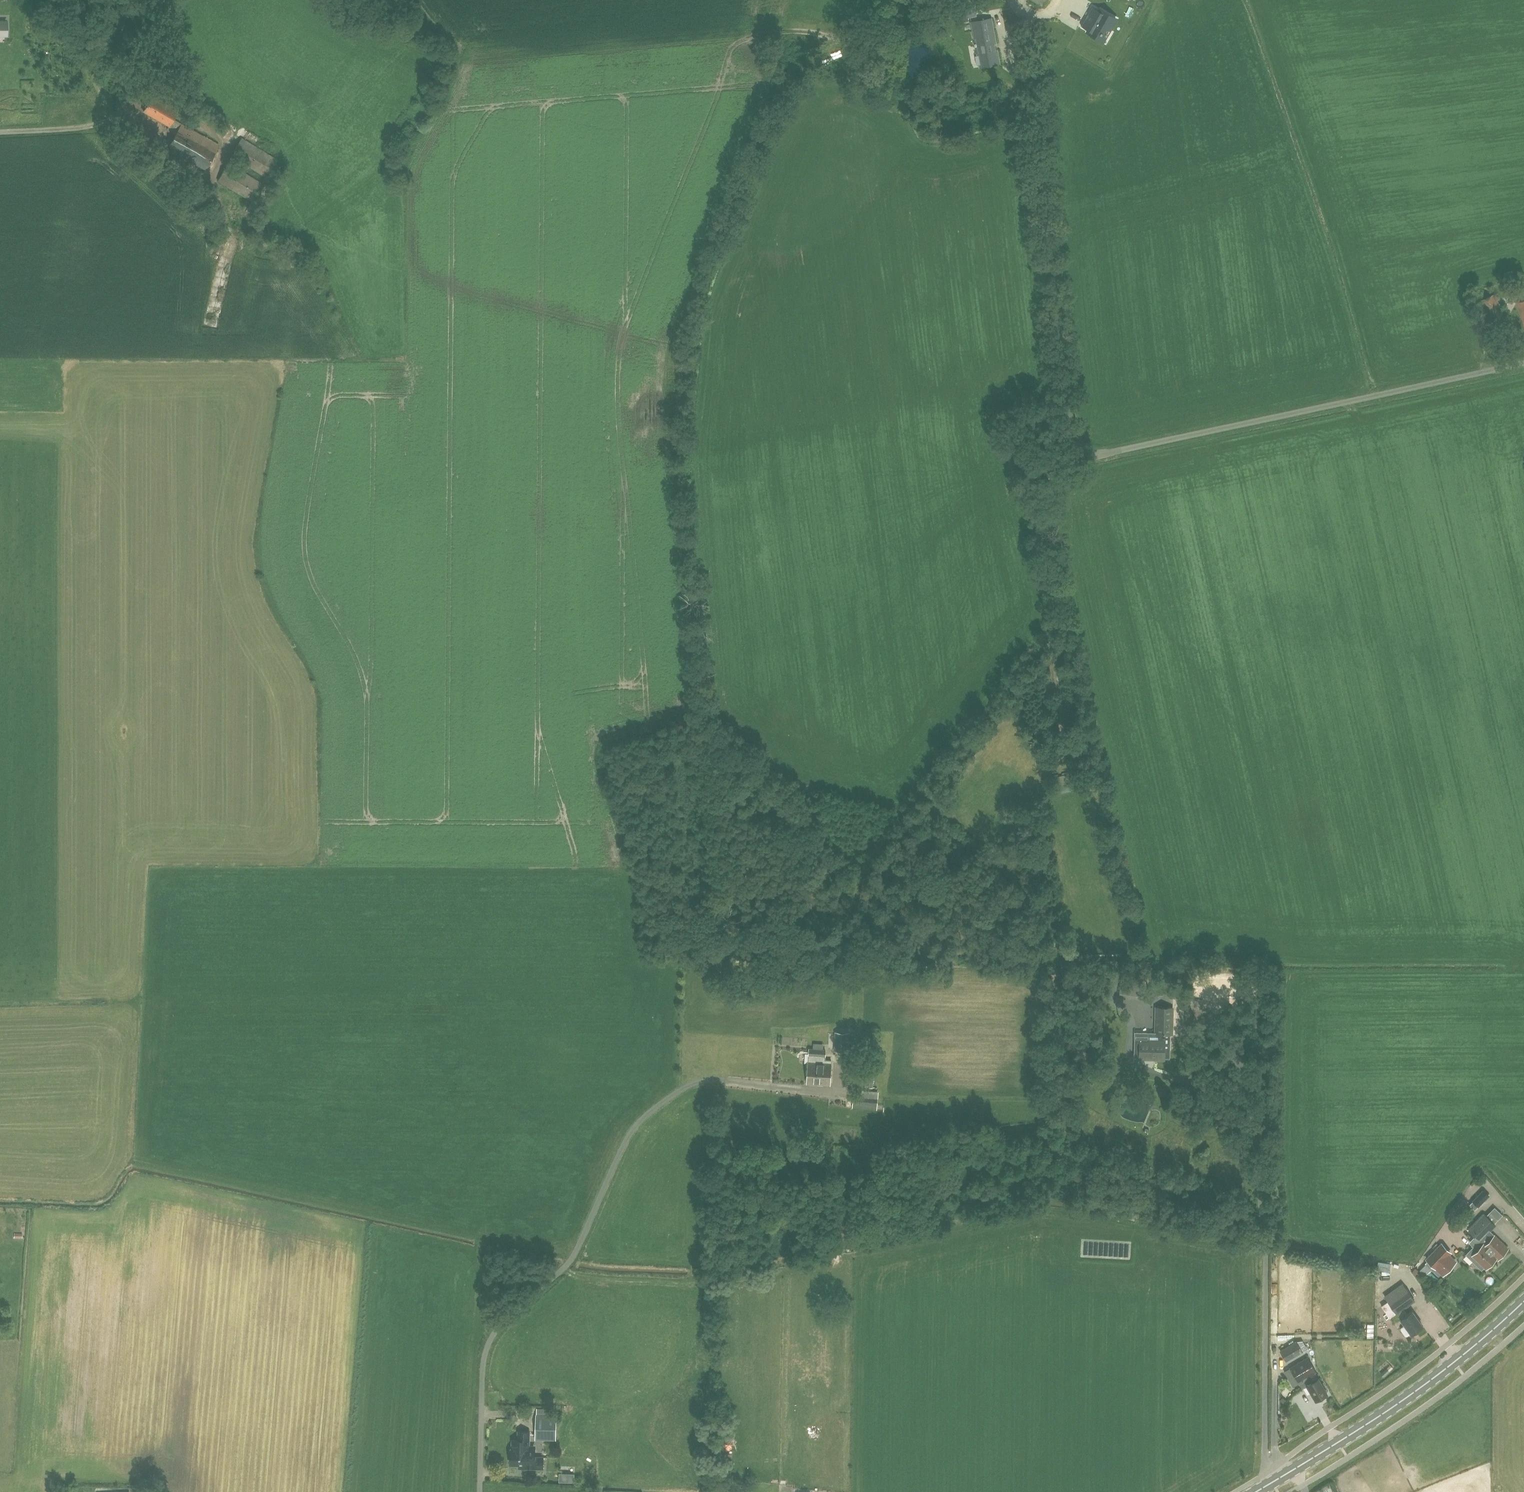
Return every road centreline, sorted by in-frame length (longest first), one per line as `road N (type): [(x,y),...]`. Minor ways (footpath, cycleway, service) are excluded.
road 1 (track): [(1075,447),(1035,461),(1027,473),(1050,628),(854,876),(851,952)]
road 2 (unclassified): [(478,1491),(482,1370),(492,1336),(564,1268),(629,1135),(675,1094)]
road 3 (unclassified): [(1523,362),(1101,455),(1075,447)]
road 4 (secondary): [(1254,1491),(1415,1395),(1523,1310)]

